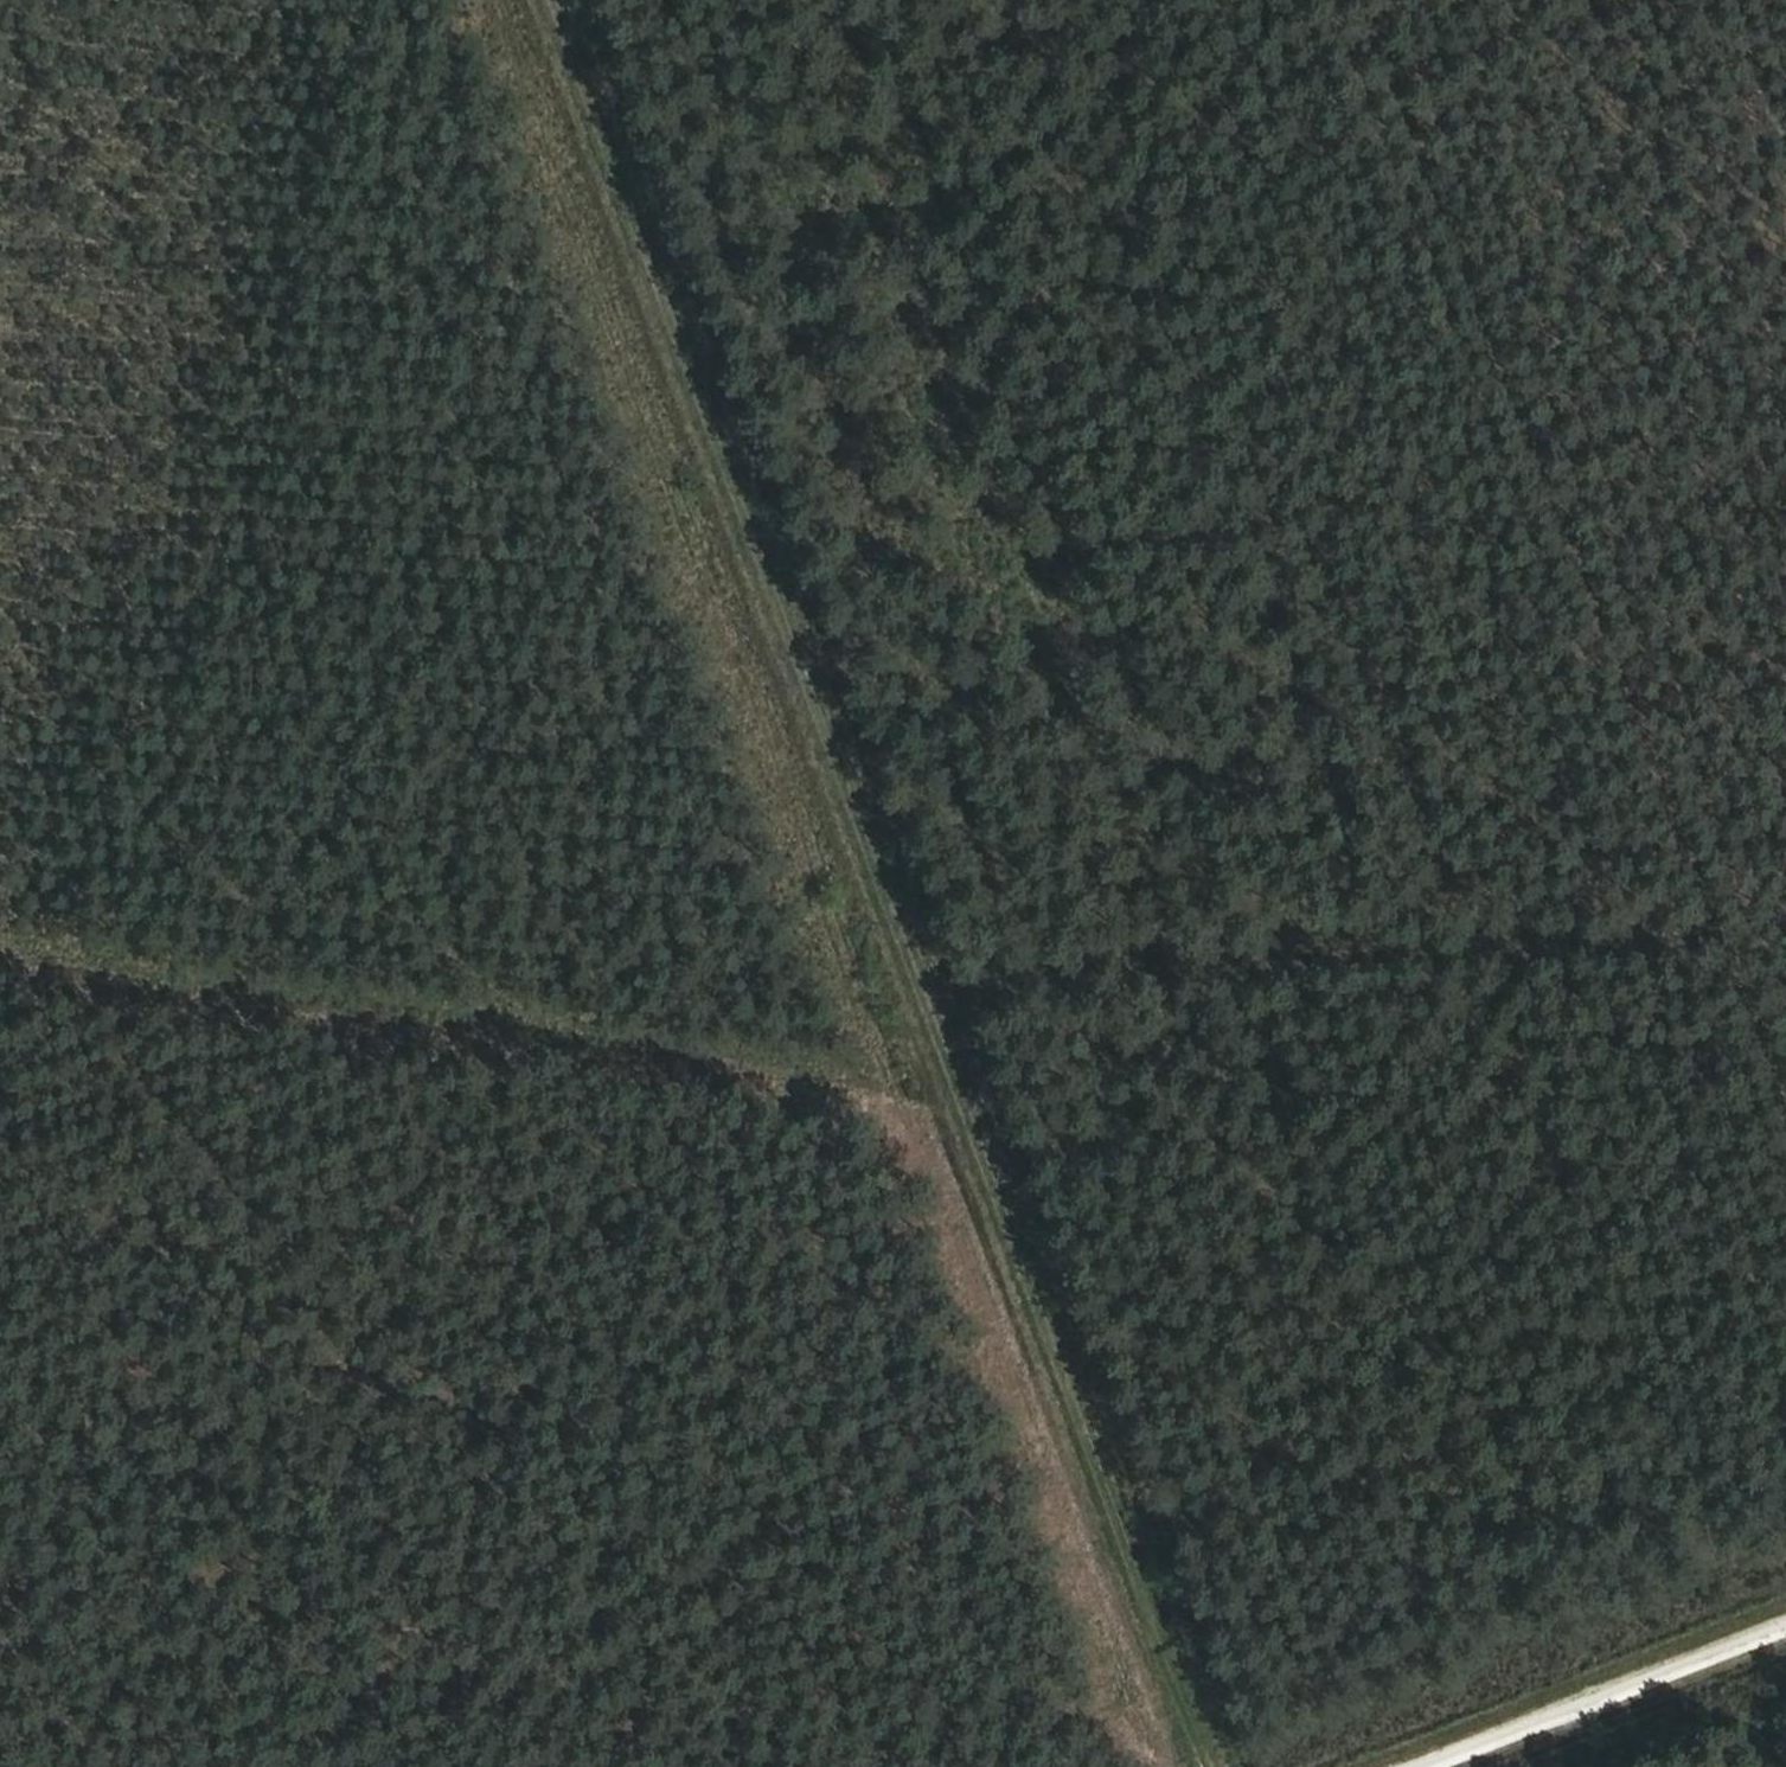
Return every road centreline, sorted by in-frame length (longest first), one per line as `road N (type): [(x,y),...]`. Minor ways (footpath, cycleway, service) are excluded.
road 1 (track): [(1201,1766),(548,0)]
road 2 (track): [(1444,1766),(1785,1633)]

